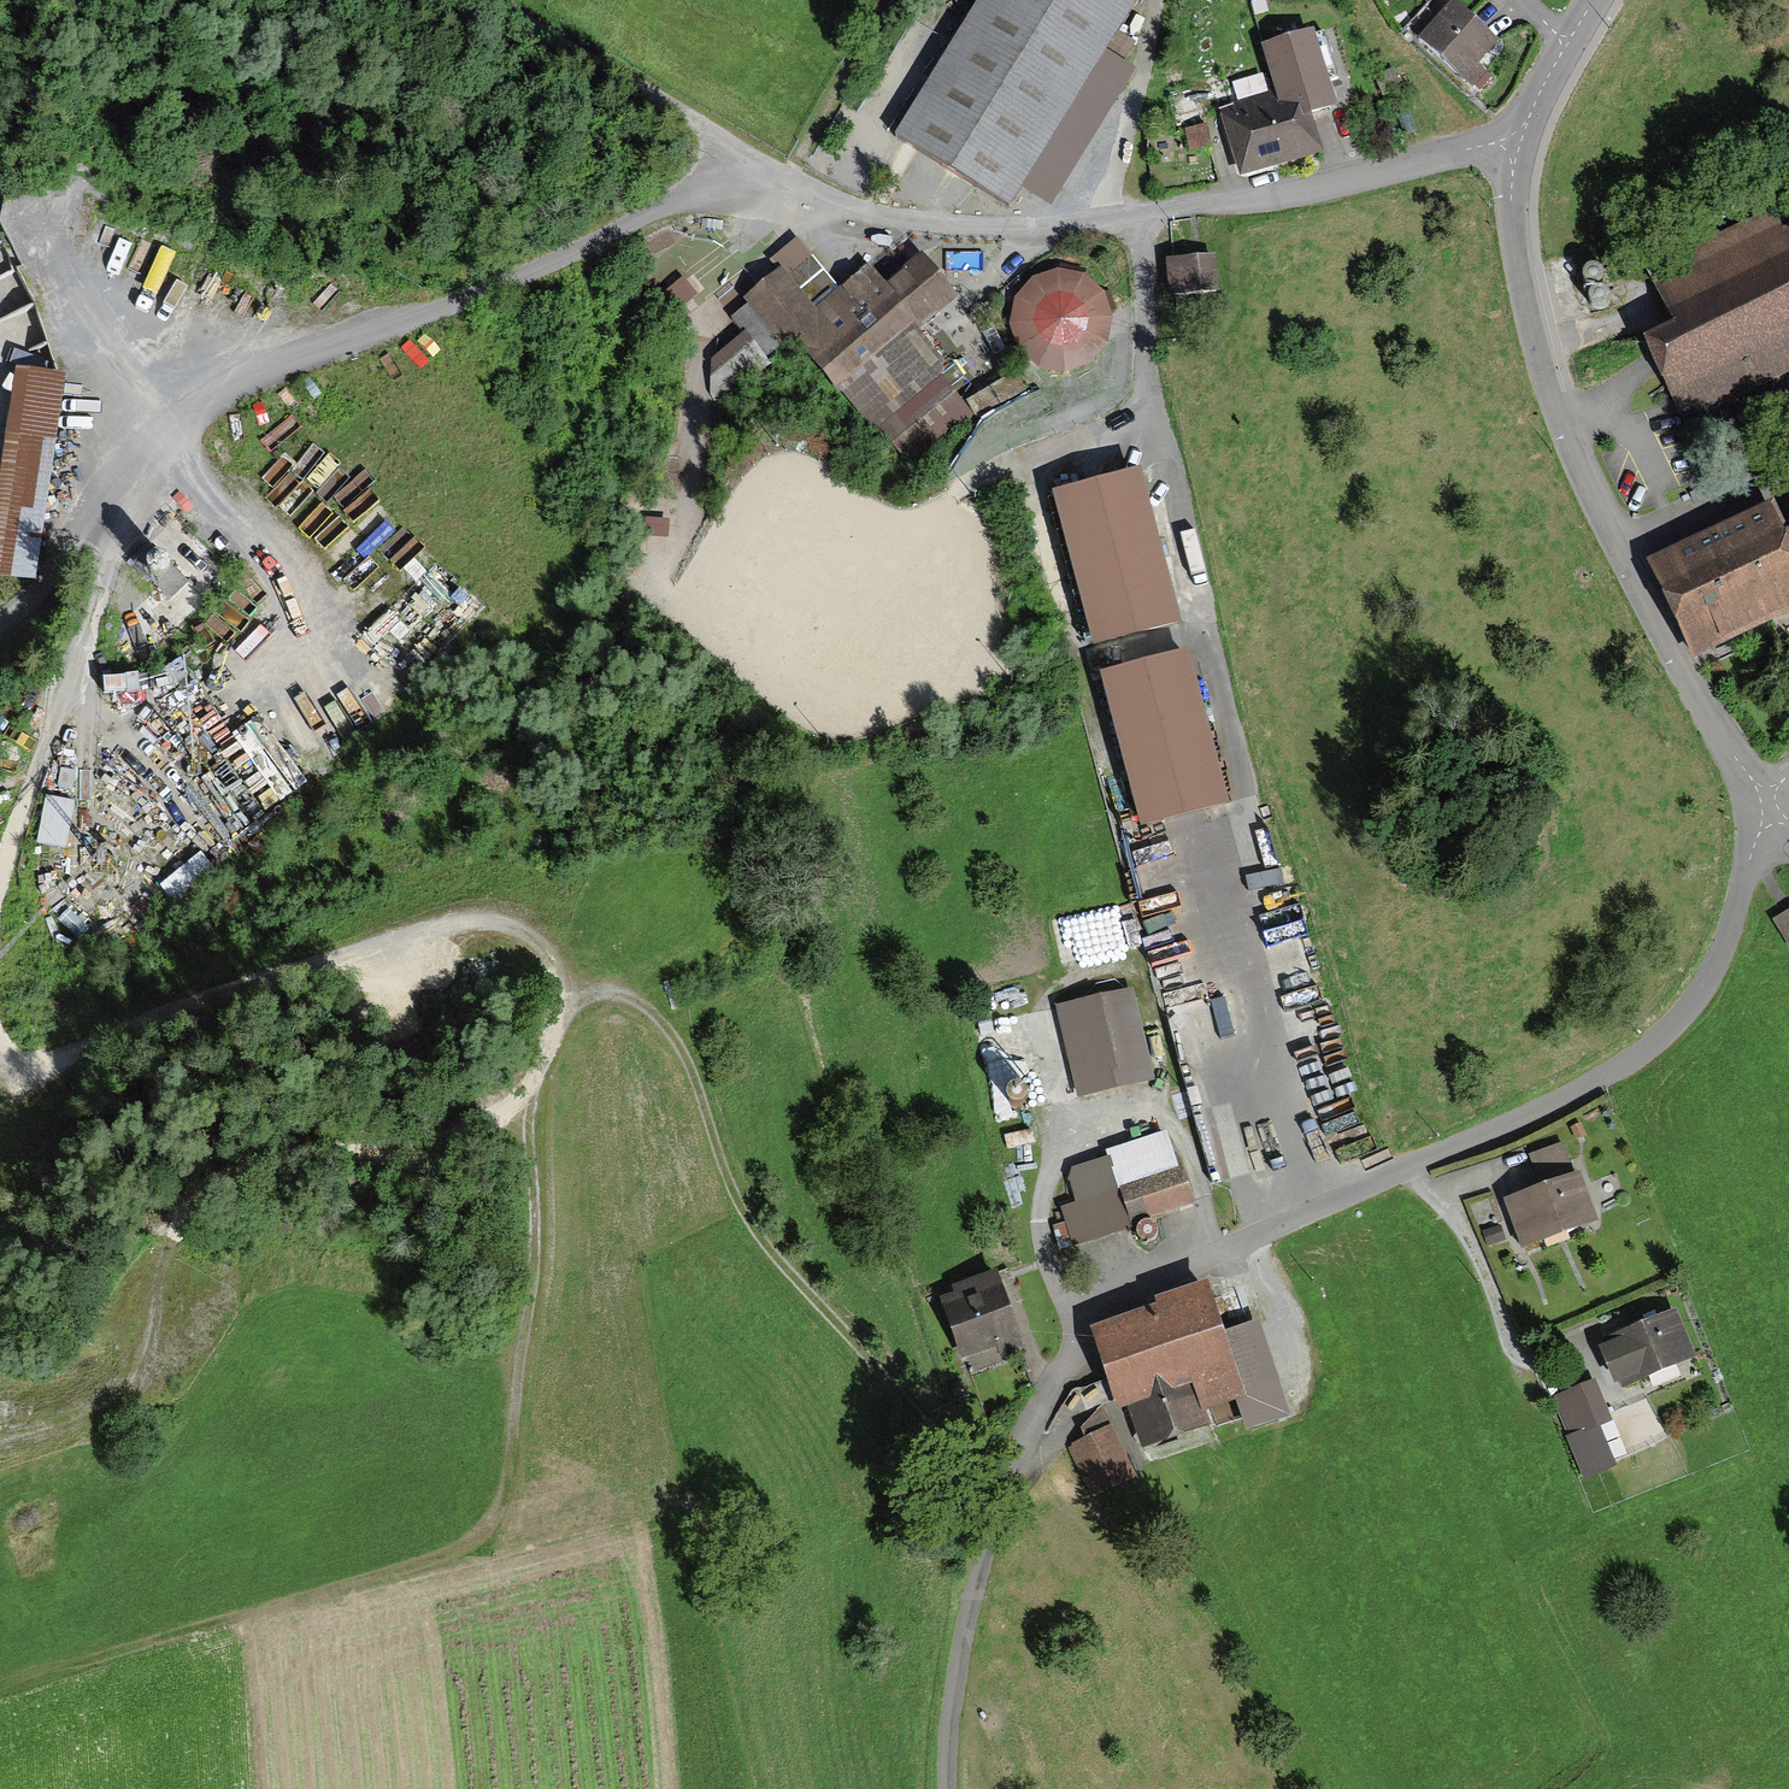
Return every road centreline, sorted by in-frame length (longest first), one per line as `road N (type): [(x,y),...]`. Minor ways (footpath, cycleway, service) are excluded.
road 1 (track): [(0,1050),(49,1071),(456,920),(494,918),(531,933),(561,964),(566,1015),(532,1078),(487,1115),(432,1141),(335,1137),(266,1148),(194,1193),(164,1258),(156,1328),(141,1366),(108,1407),(66,1430),(0,1440)]
road 2 (residential): [(950,1788),(949,1725),(990,1510),(1094,1318),(1124,1291),(1477,1135),(1600,1077),(1650,1044),(1704,984),(1770,805)]
road 3 (track): [(532,1078),(536,1263),(515,1481),(485,1536),(441,1559),(0,1688)]
road 4 (track): [(818,205),(696,199),(468,296),(272,365),(136,458)]
road 5 (residential): [(1770,805),(1632,579),(1572,450),(1529,326),(1513,203),(1520,146)]
road 6 (residential): [(1520,146),(1497,142),(1307,185),(1067,223),(912,221),(818,205)]
road 7 (track): [(566,1015),(590,994),(632,1001),(661,1026),(752,1236),(996,1498)]
road 8 (track): [(136,458),(127,509),(0,865)]
road 9 (track): [(818,205),(684,114),(475,0)]
road 10 (track): [(0,620),(30,605),(82,521),(136,458)]
road 11 (residential): [(1520,146),(1536,103),(1596,0)]

